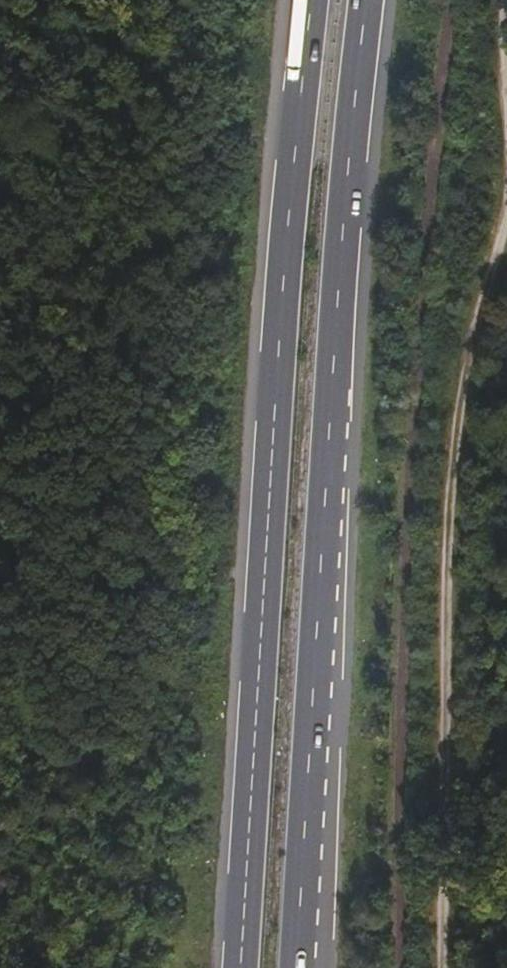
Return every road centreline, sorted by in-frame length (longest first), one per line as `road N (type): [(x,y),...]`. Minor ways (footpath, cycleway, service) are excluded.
road 1 (trunk): [(313,0),(270,465),(240,967)]
road 2 (trunk): [(299,967),(326,474),(370,0)]
road 3 (track): [(495,967),(506,507)]

